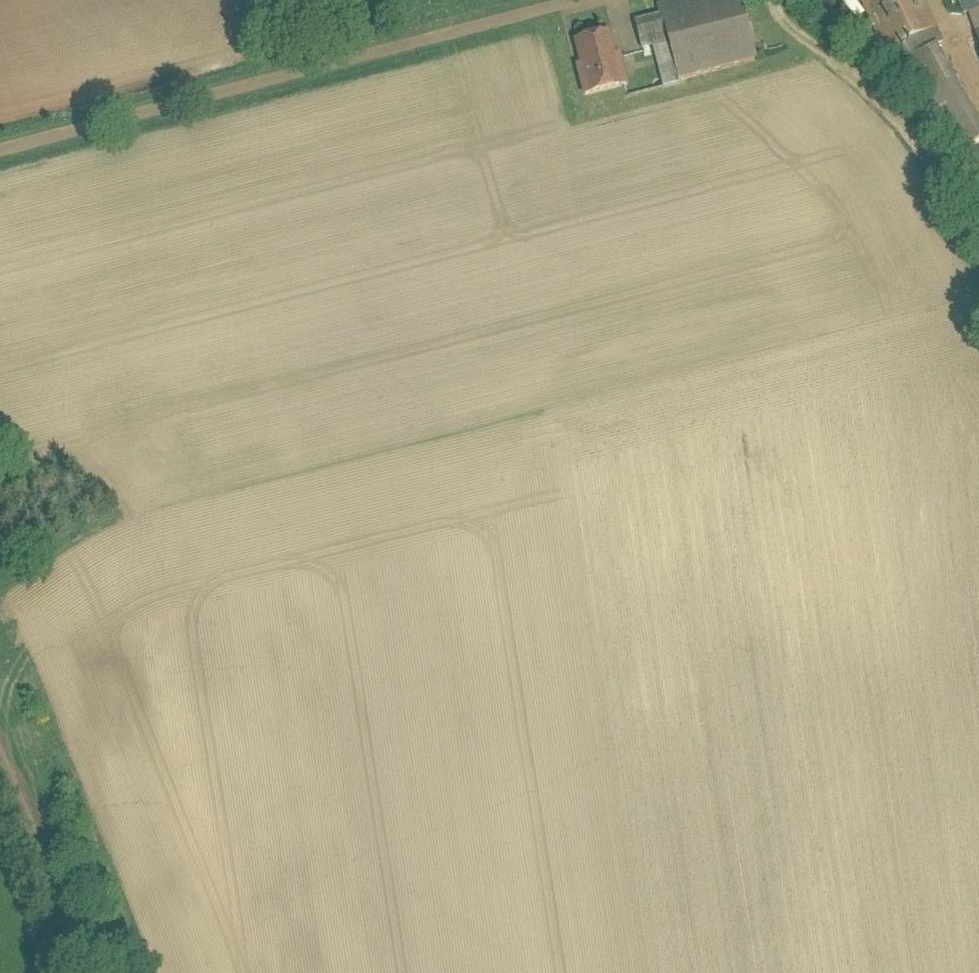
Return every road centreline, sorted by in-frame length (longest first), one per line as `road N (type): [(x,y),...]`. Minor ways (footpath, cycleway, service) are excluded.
road 1 (residential): [(0,152),(596,0)]
road 2 (track): [(978,230),(932,144),(775,0)]
road 3 (unclassified): [(78,972),(0,780)]

